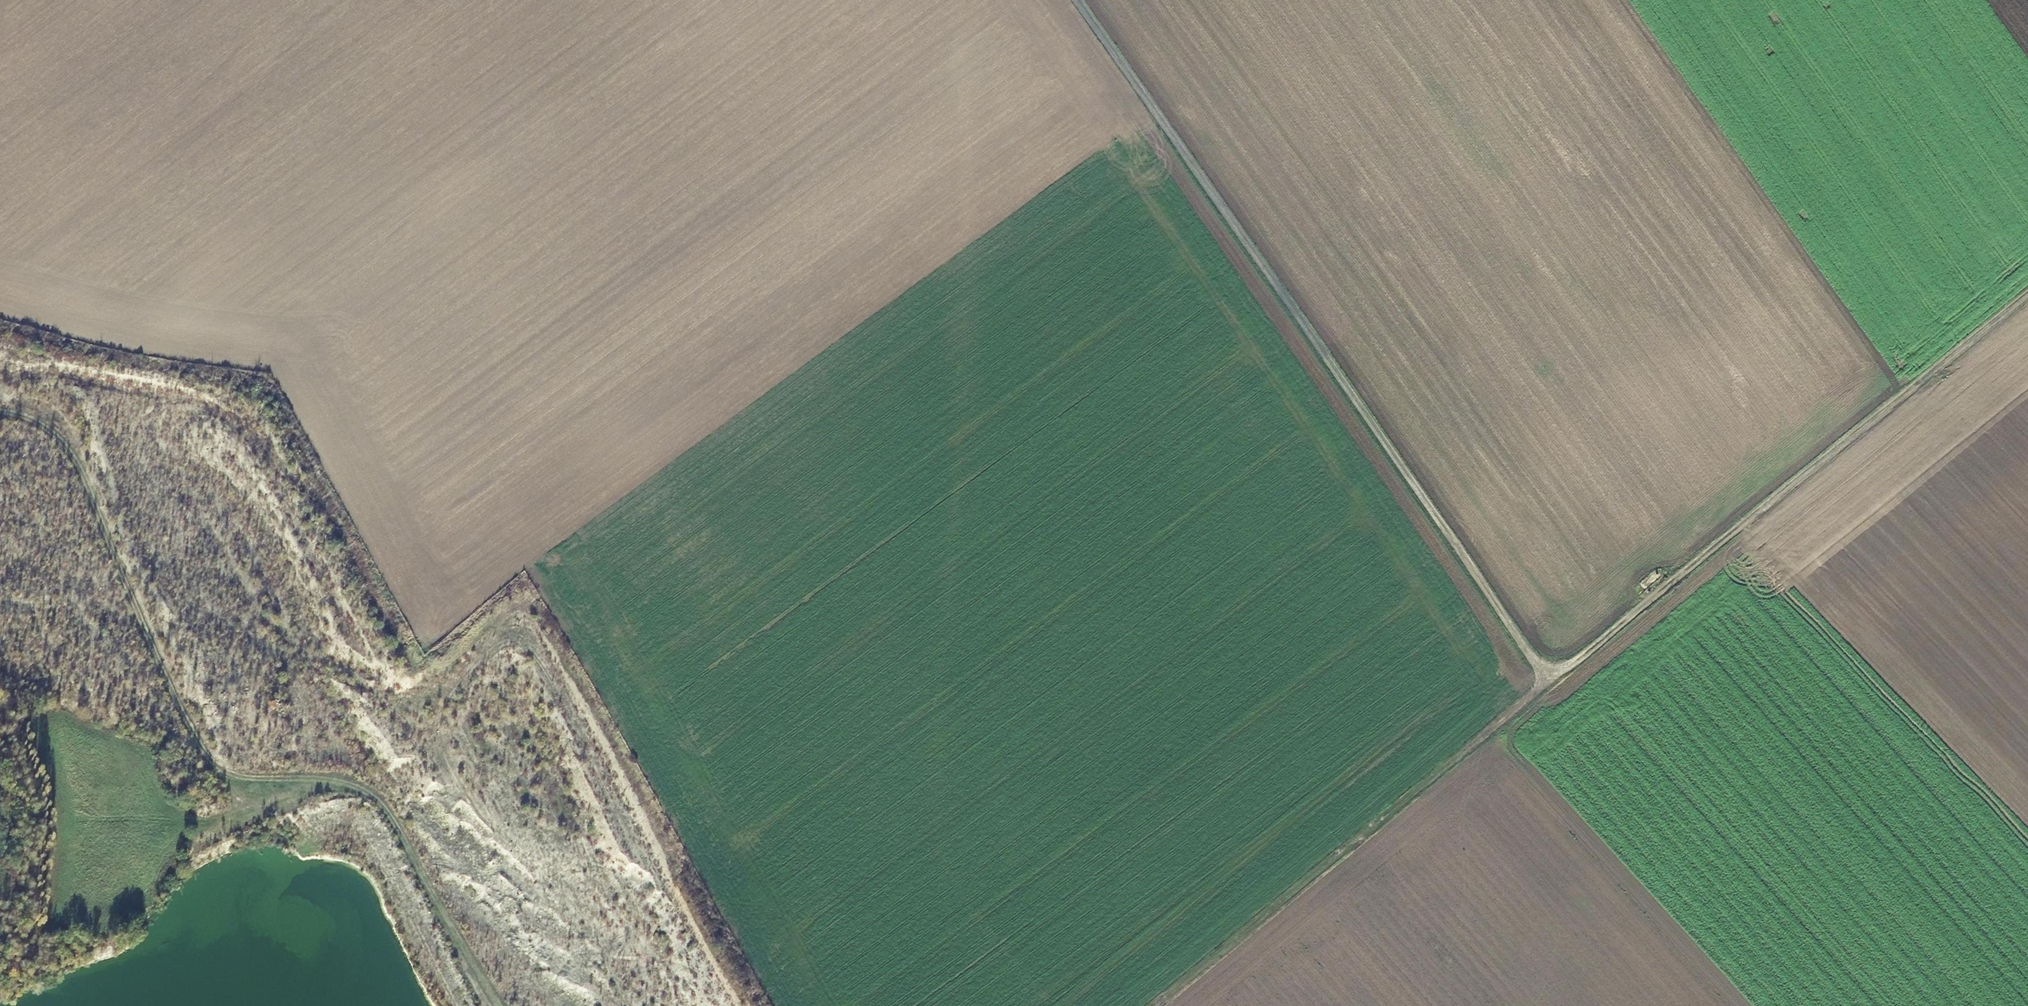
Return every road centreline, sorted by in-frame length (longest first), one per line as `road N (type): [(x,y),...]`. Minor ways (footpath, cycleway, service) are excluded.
road 1 (track): [(1145,1005),(1544,675),(1076,0)]
road 2 (track): [(1544,675),(2027,282)]

